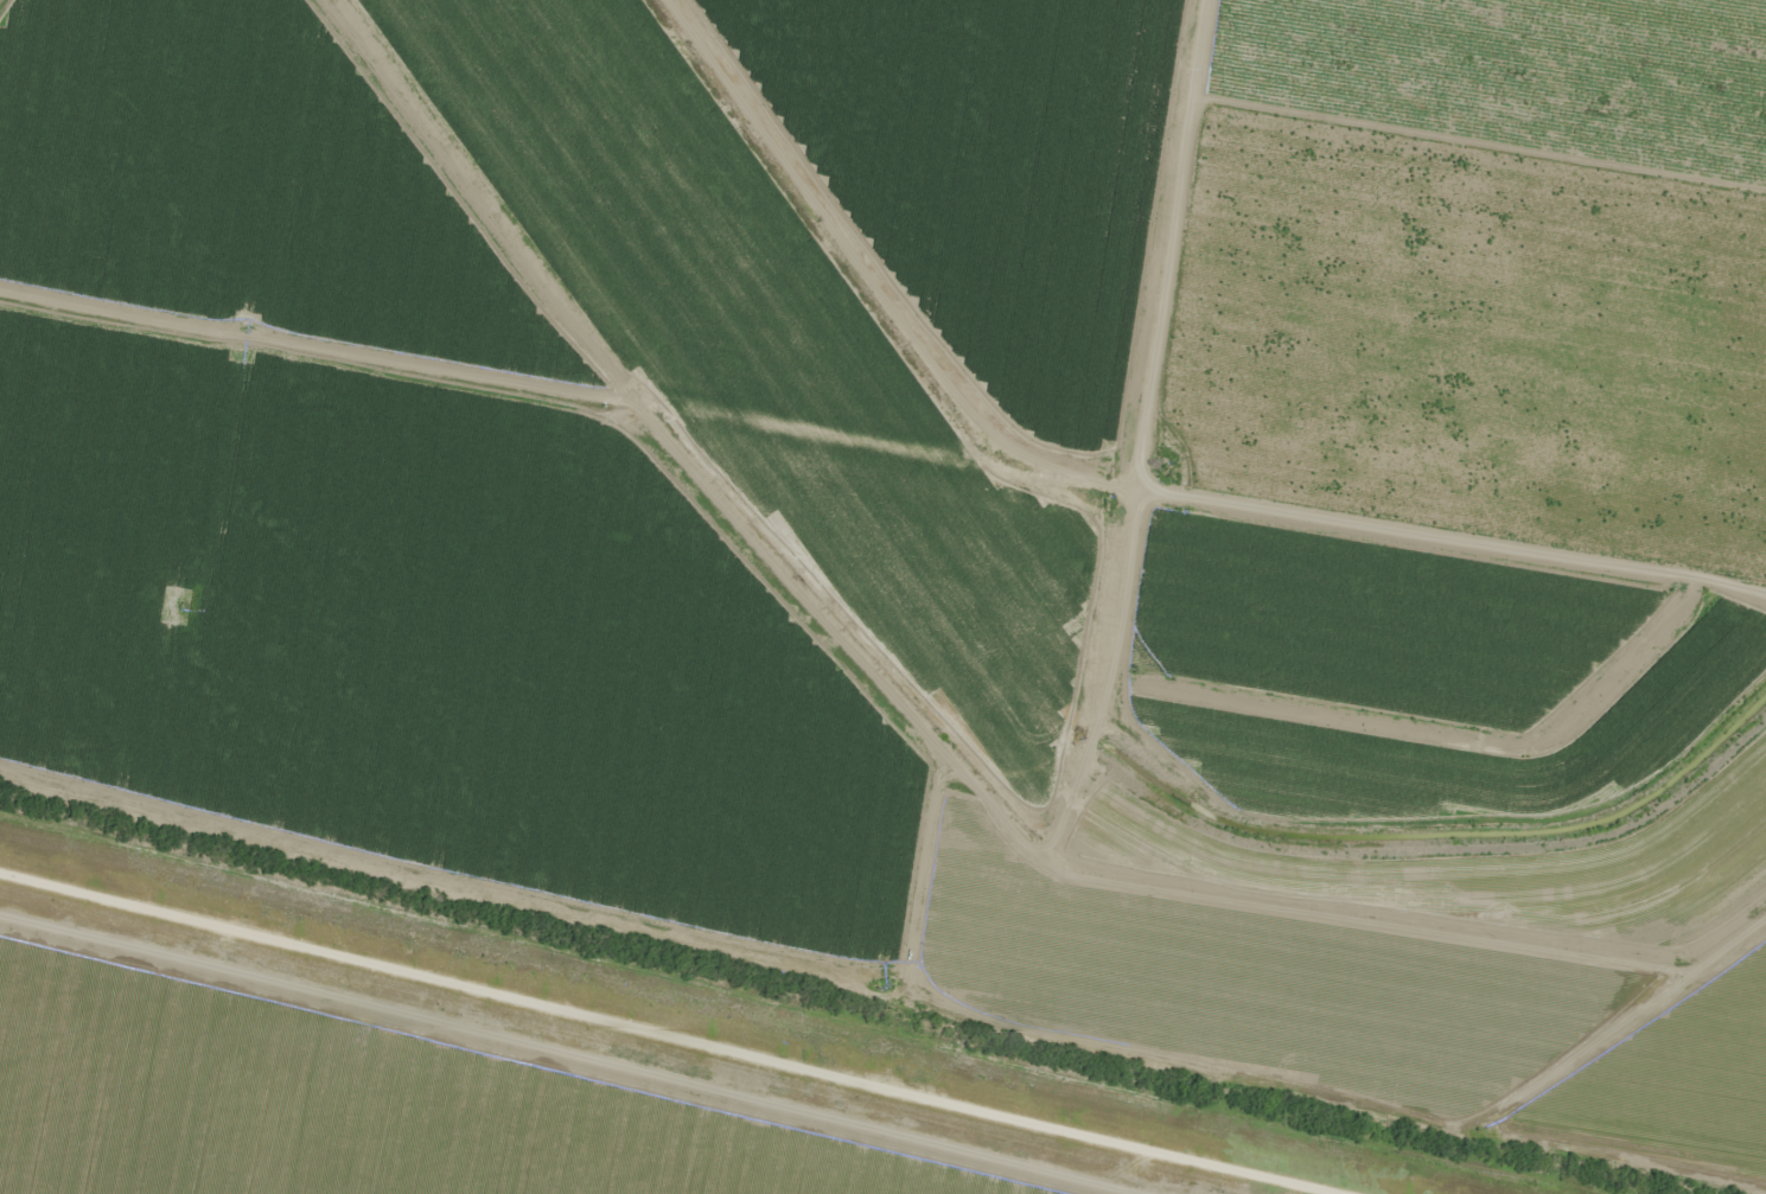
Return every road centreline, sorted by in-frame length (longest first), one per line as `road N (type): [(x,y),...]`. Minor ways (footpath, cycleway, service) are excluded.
road 1 (residential): [(1765,580),(1209,490),(1130,428),(1079,451),(995,451),(0,279)]
road 2 (residential): [(1130,428),(1186,264),(1224,0)]

